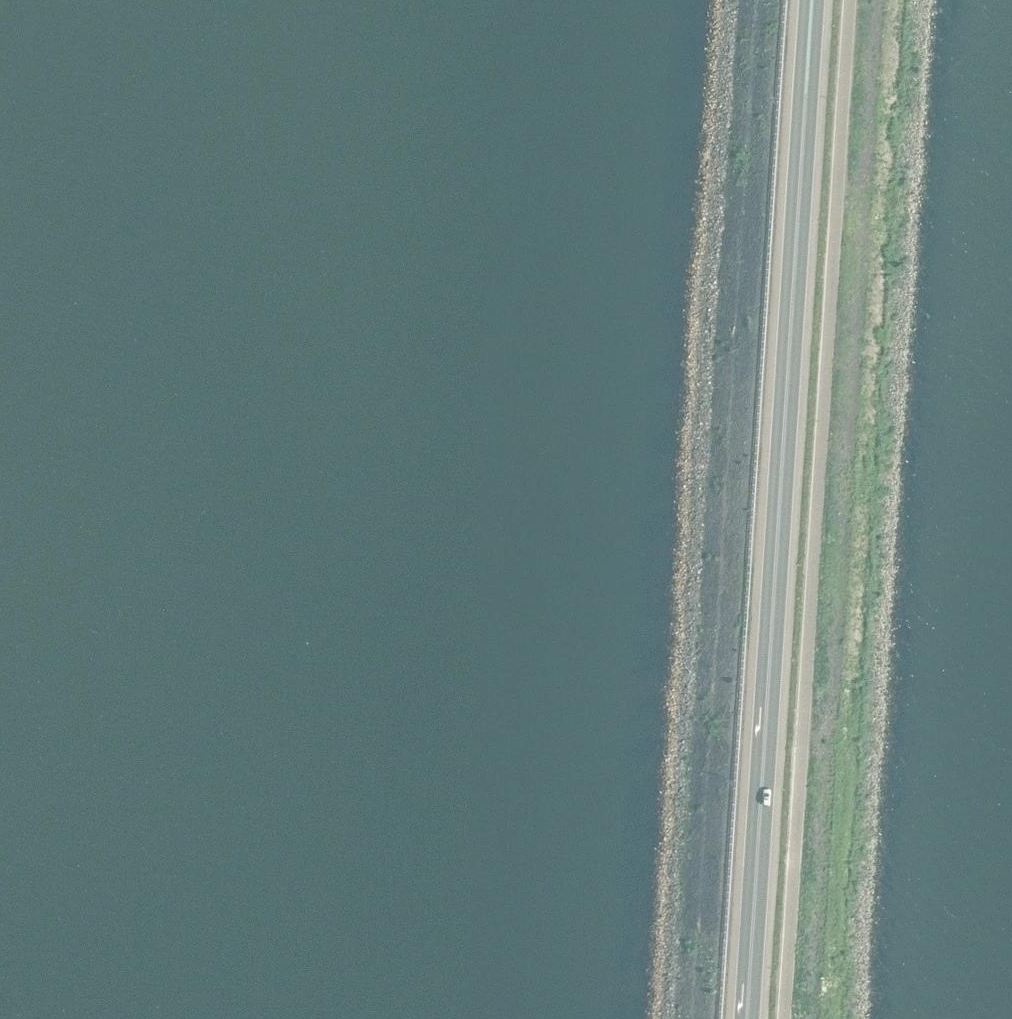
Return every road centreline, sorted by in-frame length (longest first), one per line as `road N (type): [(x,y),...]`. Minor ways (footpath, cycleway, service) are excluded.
road 1 (trunk): [(761,1018),(827,0)]

